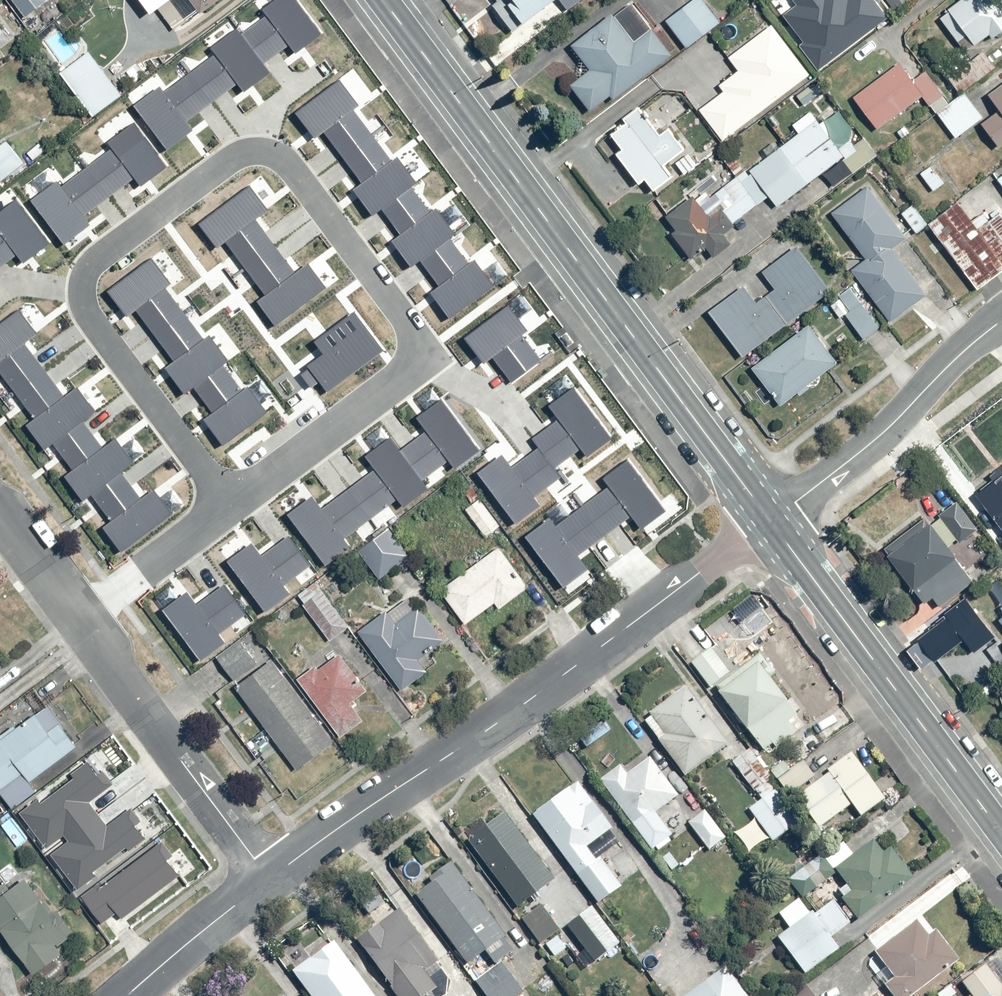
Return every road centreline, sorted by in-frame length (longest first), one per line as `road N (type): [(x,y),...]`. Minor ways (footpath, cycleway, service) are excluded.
road 1 (residential): [(227,504),(426,355),(290,173),(263,157),(244,157),(98,259),(86,277),(93,321)]
road 2 (secondary): [(768,520),(386,0)]
road 3 (residential): [(768,520),(529,700),(269,876)]
road 4 (secondary): [(1001,832),(768,520)]
road 5 (residential): [(269,876),(78,619)]
road 6 (residential): [(1001,317),(875,439),(768,520)]
road 7 (residential): [(93,321),(227,504)]
road 8 (residential): [(78,619),(227,504)]
road 9 (residential): [(269,876),(127,995)]
road 10 (residential): [(78,619),(0,514)]

